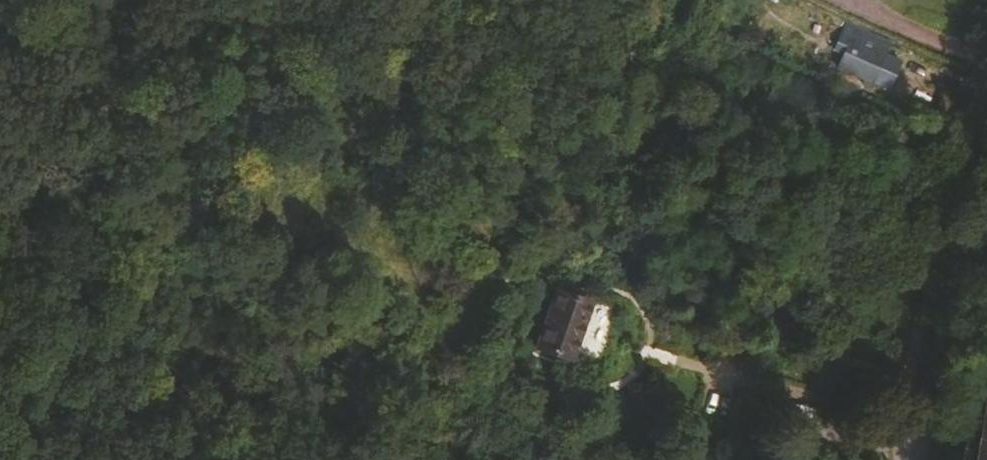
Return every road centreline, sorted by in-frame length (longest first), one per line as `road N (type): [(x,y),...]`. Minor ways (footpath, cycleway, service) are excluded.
road 1 (residential): [(926,349),(963,161),(986,97)]
road 2 (unclassified): [(926,349),(986,223)]

